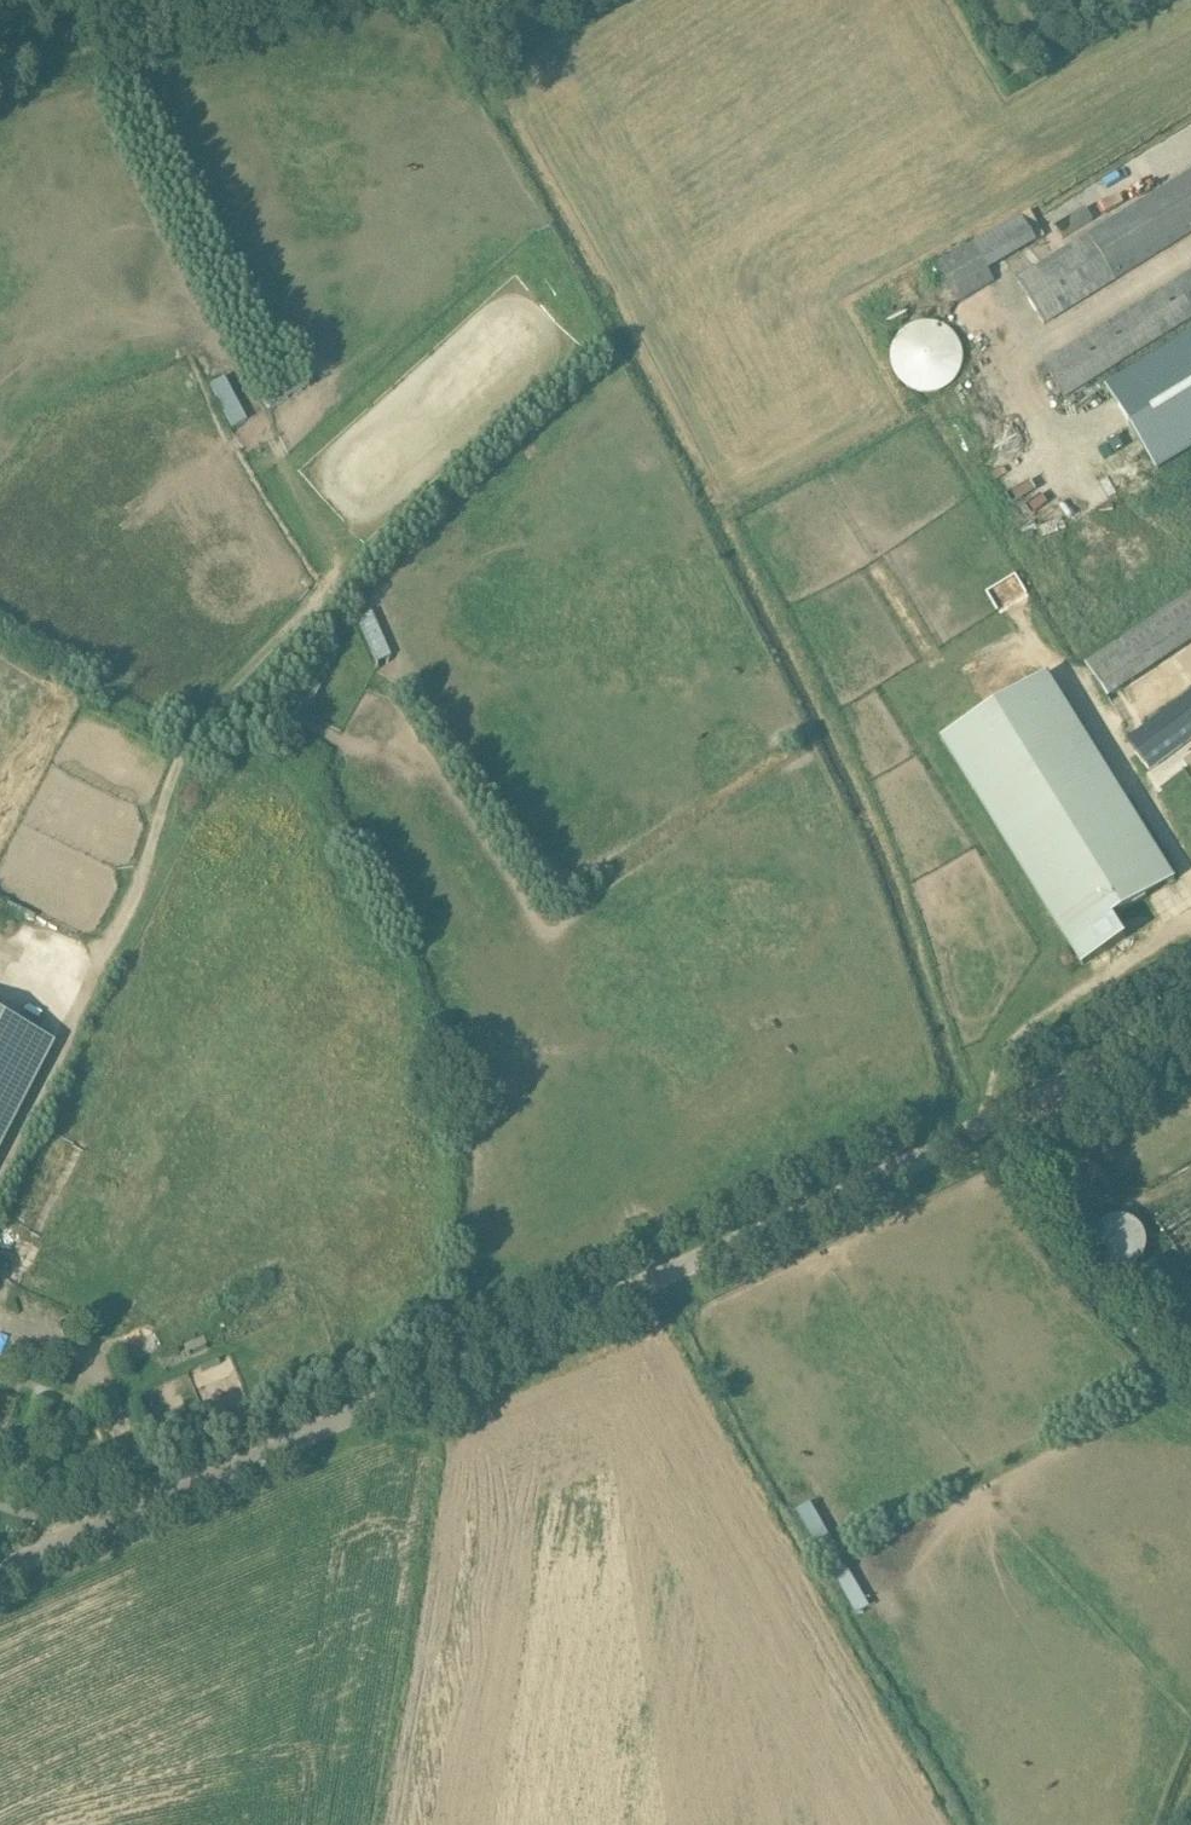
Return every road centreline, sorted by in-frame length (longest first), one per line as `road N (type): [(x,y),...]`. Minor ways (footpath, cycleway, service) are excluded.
road 1 (unclassified): [(0,1569),(853,1190),(1190,1000)]

